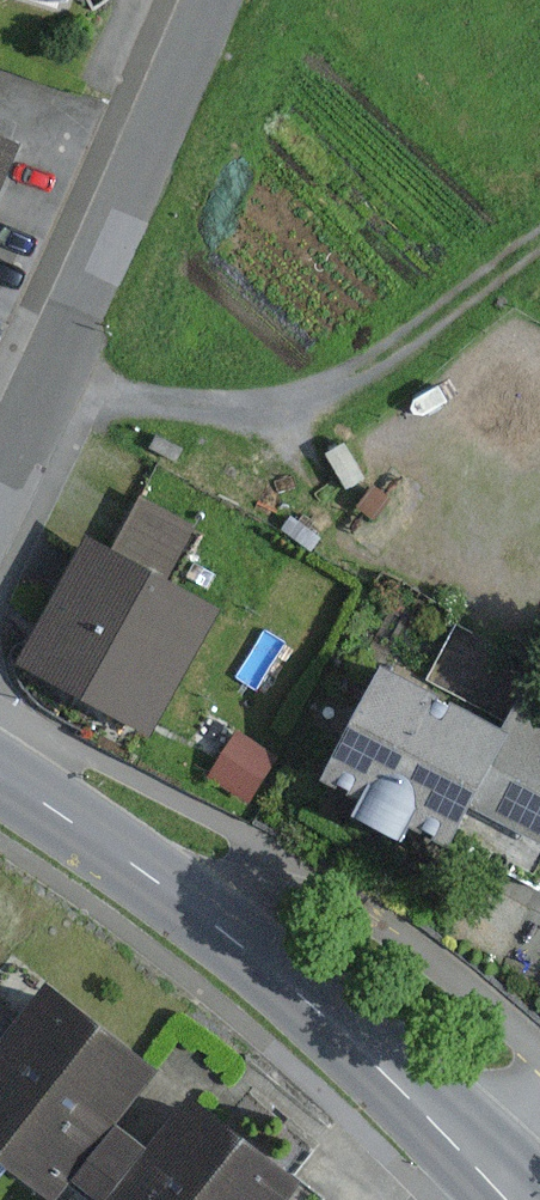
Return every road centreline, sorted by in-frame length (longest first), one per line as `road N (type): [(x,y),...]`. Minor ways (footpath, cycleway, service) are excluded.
road 1 (secondary): [(0,780),(152,878),(337,1026),(511,1199)]
road 2 (track): [(55,366),(136,412),(212,420),(291,412),(416,346),(539,235)]
road 3 (residential): [(209,0),(0,484)]

